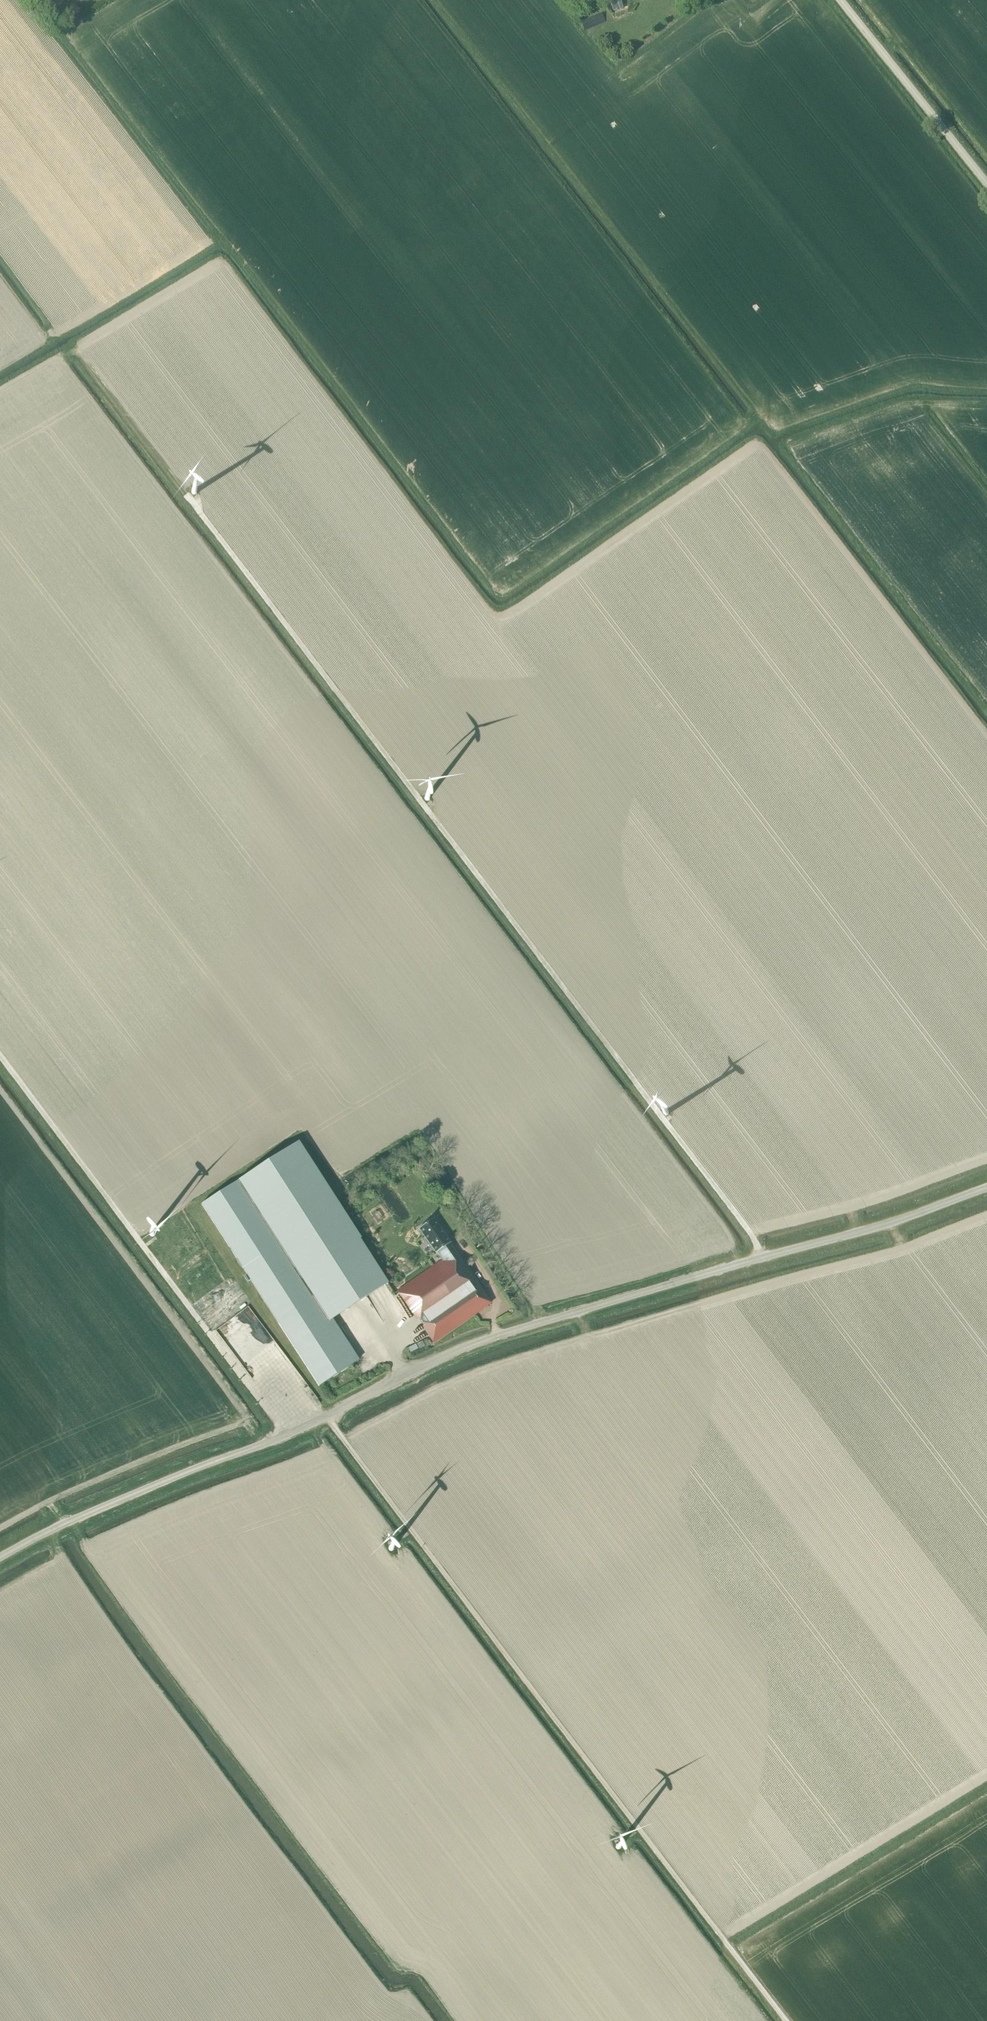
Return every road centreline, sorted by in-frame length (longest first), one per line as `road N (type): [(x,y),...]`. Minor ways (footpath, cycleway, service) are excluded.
road 1 (unclassified): [(0,1557),(468,1347),(986,1187)]
road 2 (unclassified): [(986,183),(841,0)]

